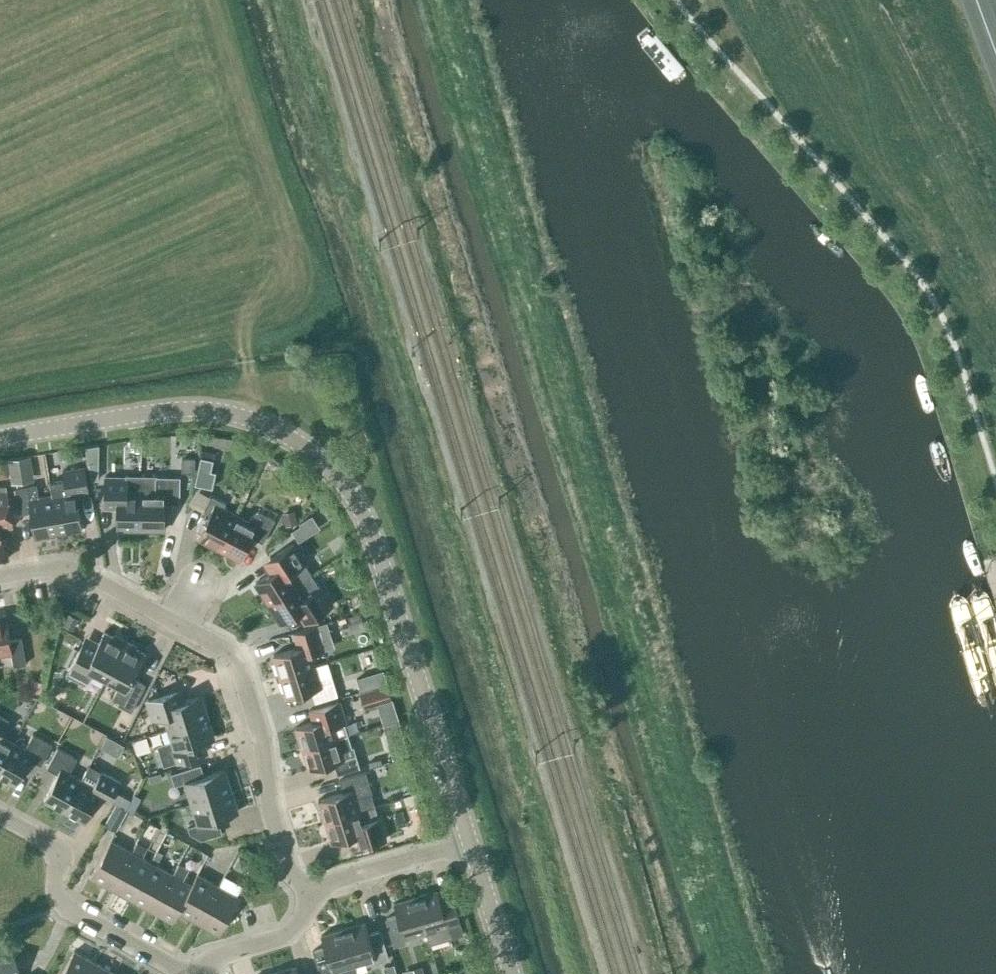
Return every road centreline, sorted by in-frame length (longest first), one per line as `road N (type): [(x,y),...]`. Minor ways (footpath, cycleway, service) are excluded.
road 1 (unclassified): [(0,437),(192,409),(266,426),(327,467),(357,506),(380,559),(468,841)]
road 2 (unclassified): [(313,890),(285,859),(263,739),(234,657),(69,565),(0,577)]
road 3 (residential): [(0,816),(52,845),(58,901),(181,971),(205,973)]
road 4 (residential): [(313,890),(468,841)]
road 5 (residential): [(205,973),(215,958),(287,935),(313,890)]
road 6 (unclassified): [(468,841),(510,973)]

